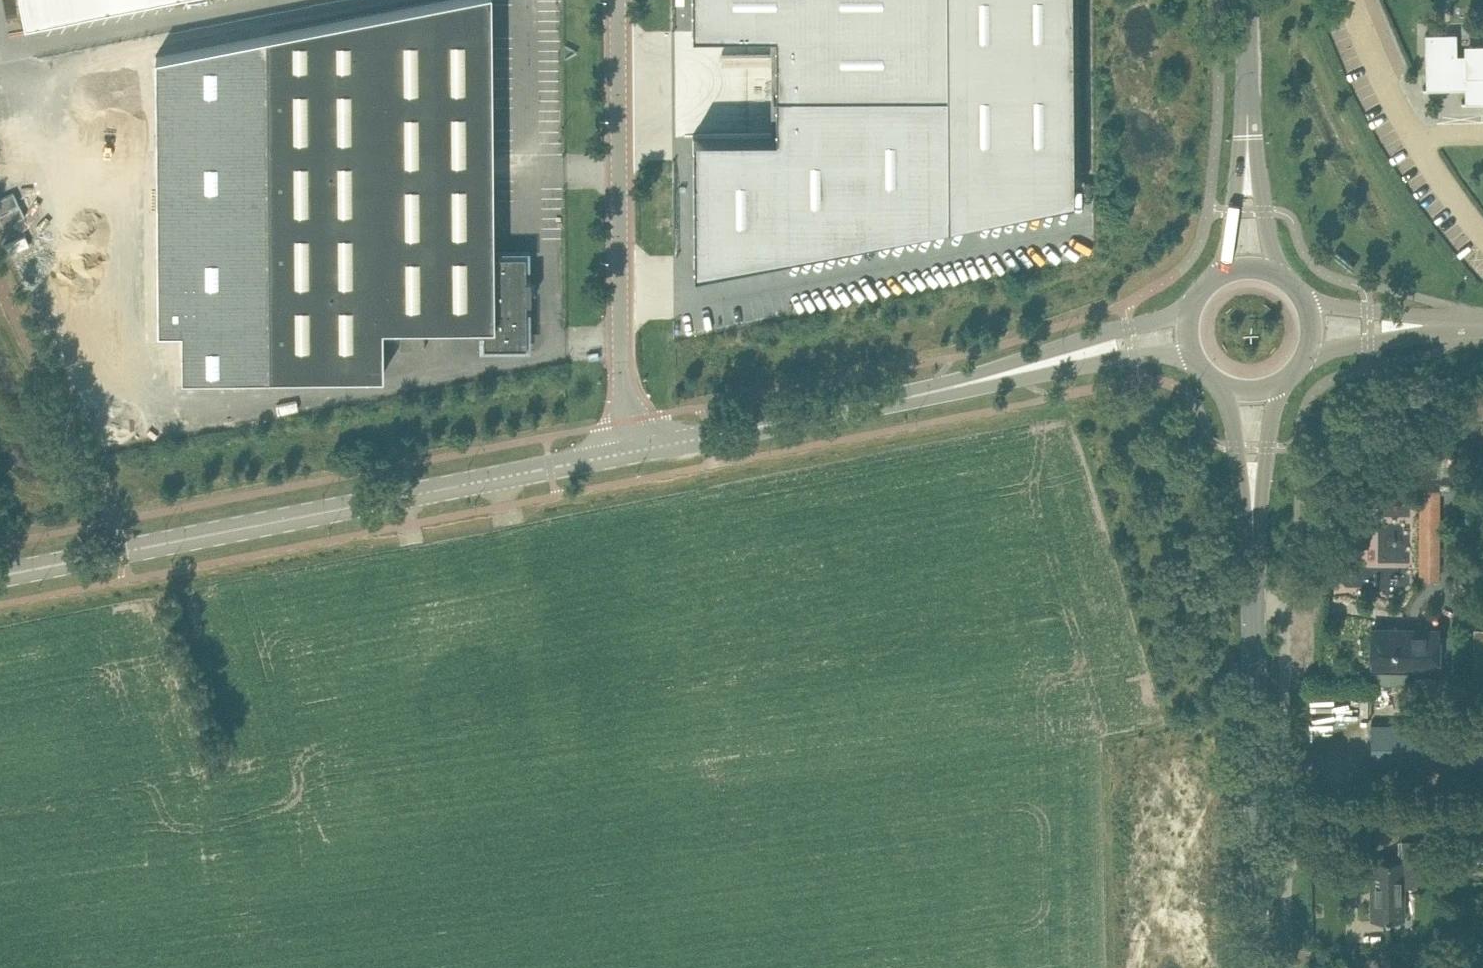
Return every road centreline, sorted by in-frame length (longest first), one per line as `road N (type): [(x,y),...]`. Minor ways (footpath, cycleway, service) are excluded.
road 1 (tertiary): [(0,575),(630,453)]
road 2 (tertiary): [(1255,967),(1251,390)]
road 3 (tertiary): [(630,453),(1186,331)]
road 4 (unclassified): [(619,0),(621,374),(630,453)]
road 5 (tertiary): [(1250,267),(1248,0)]
road 6 (unclassified): [(1310,326),(1482,325)]

